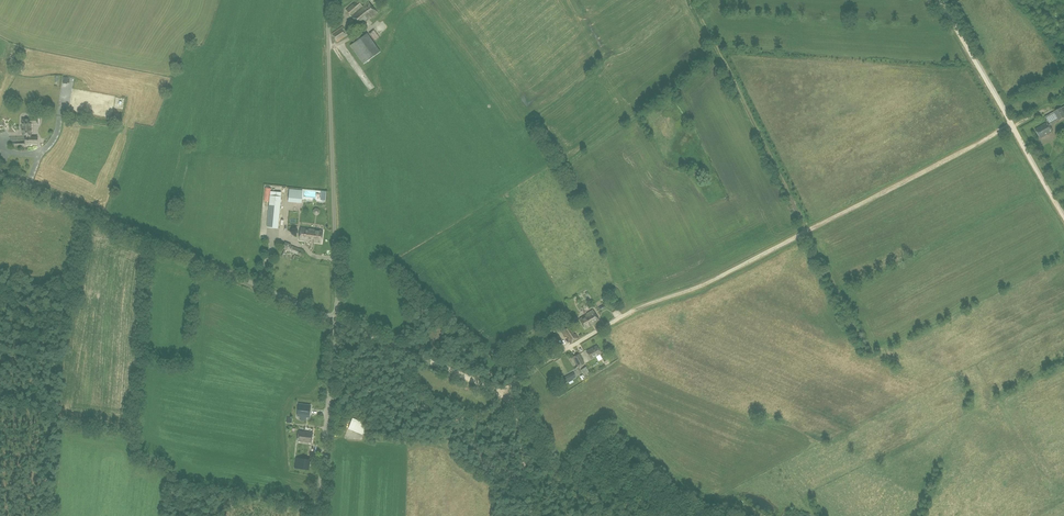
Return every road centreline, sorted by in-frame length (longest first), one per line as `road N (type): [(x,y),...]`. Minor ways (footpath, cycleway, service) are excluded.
road 1 (track): [(503,395),(538,365),(631,311),(707,283),(1012,126)]
road 2 (unclassified): [(0,172),(336,320)]
road 3 (unclassified): [(336,320),(327,0)]
road 4 (track): [(692,0),(806,232)]
road 5 (unclassified): [(317,515),(336,320)]
road 6 (track): [(503,395),(442,444),(325,437)]
road 7 (track): [(503,395),(336,320)]
road 8 (track): [(939,0),(1012,126)]

